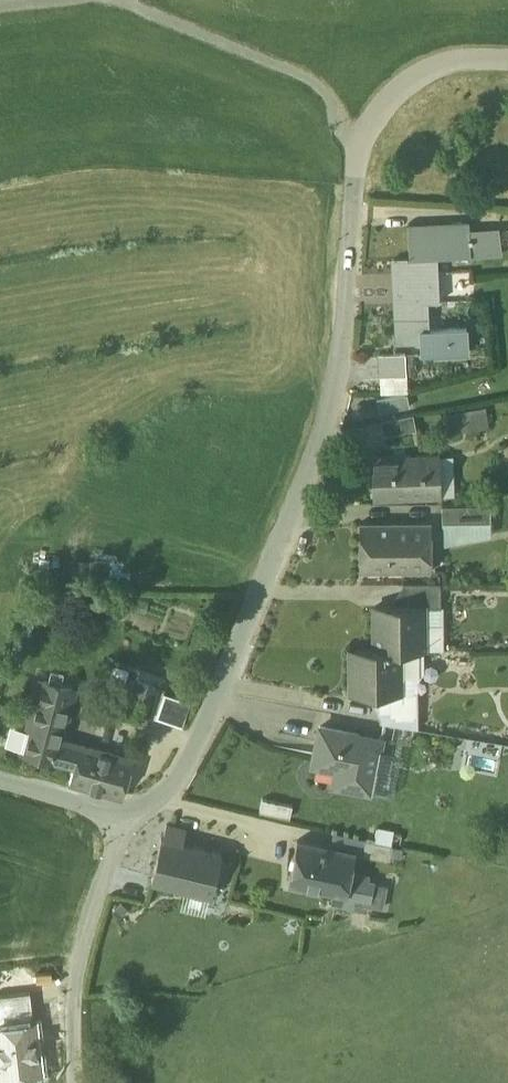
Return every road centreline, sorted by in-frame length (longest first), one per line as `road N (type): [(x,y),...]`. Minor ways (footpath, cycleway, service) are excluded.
road 1 (unclassified): [(126,819),(173,785),(223,689),(337,406),(358,152),(410,83),(440,63),(507,56)]
road 2 (unclassified): [(126,819),(83,985),(74,1082)]
road 3 (unclassified): [(0,786),(126,819)]

